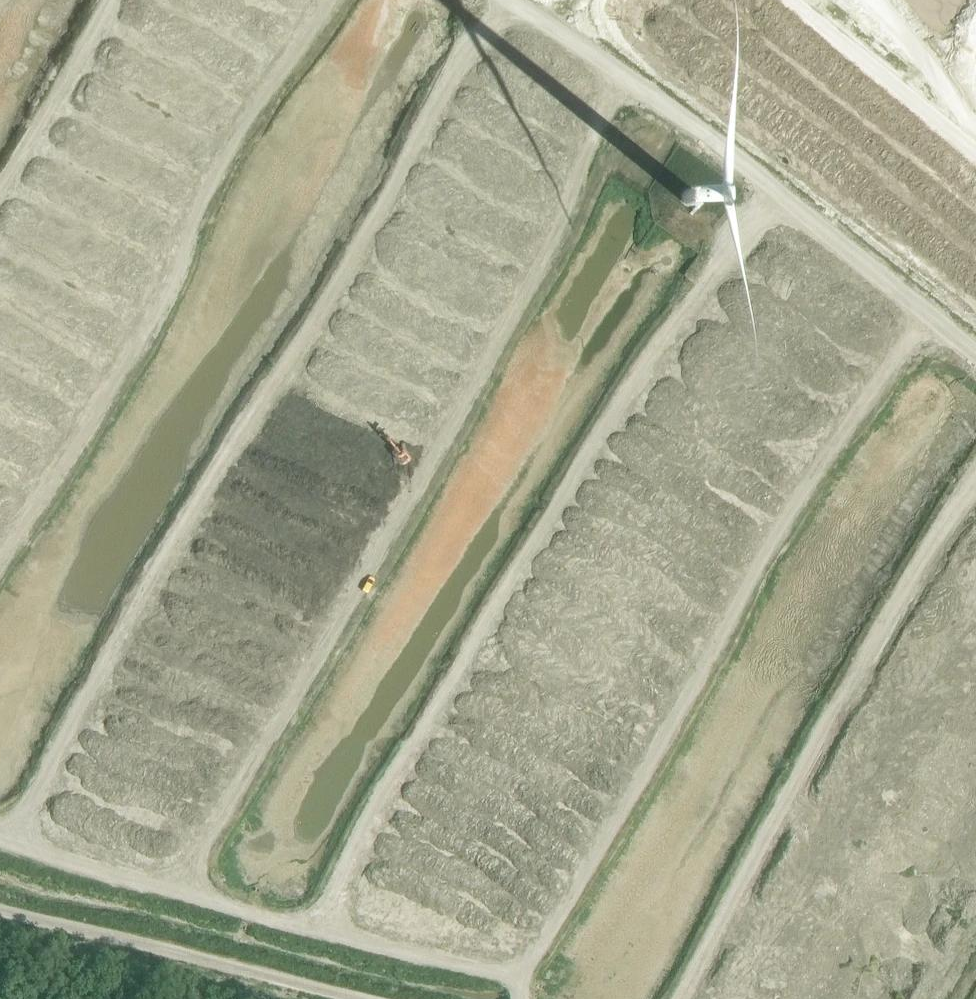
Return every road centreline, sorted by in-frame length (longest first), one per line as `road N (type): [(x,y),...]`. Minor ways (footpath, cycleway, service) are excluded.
road 1 (track): [(24,843),(74,730),(382,215),(500,0)]
road 2 (track): [(192,896),(204,838),(570,203),(620,73)]
road 3 (track): [(327,933),(363,840),(431,713),(676,321),(780,201)]
road 4 (track): [(513,976),(565,904),(736,599),(925,315)]
road 5 (track): [(0,555),(124,368),(232,135),(322,0)]
road 6 (track): [(0,835),(192,896),(513,976),(516,998)]
road 7 (track): [(0,191),(115,0)]

